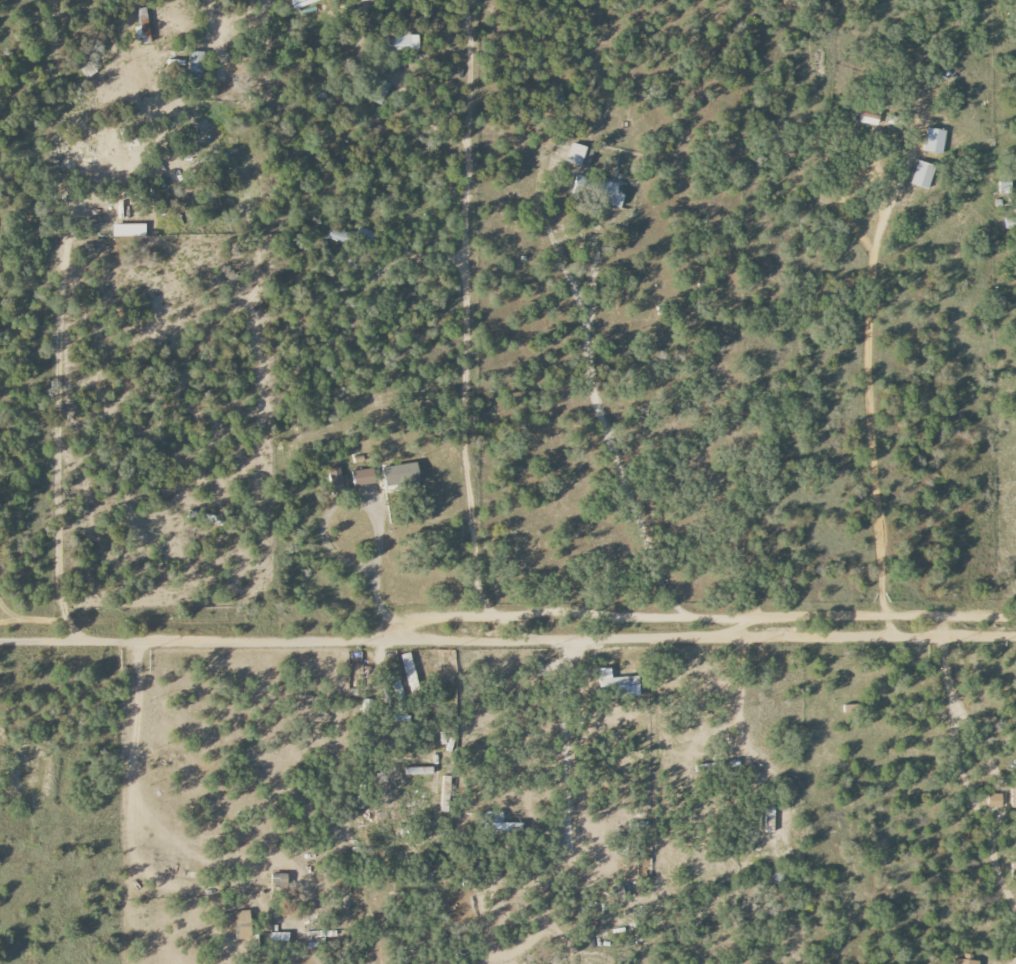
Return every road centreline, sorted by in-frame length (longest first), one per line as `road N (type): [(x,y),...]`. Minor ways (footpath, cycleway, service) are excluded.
road 1 (residential): [(1015,634),(485,642),(394,635),(0,646)]

